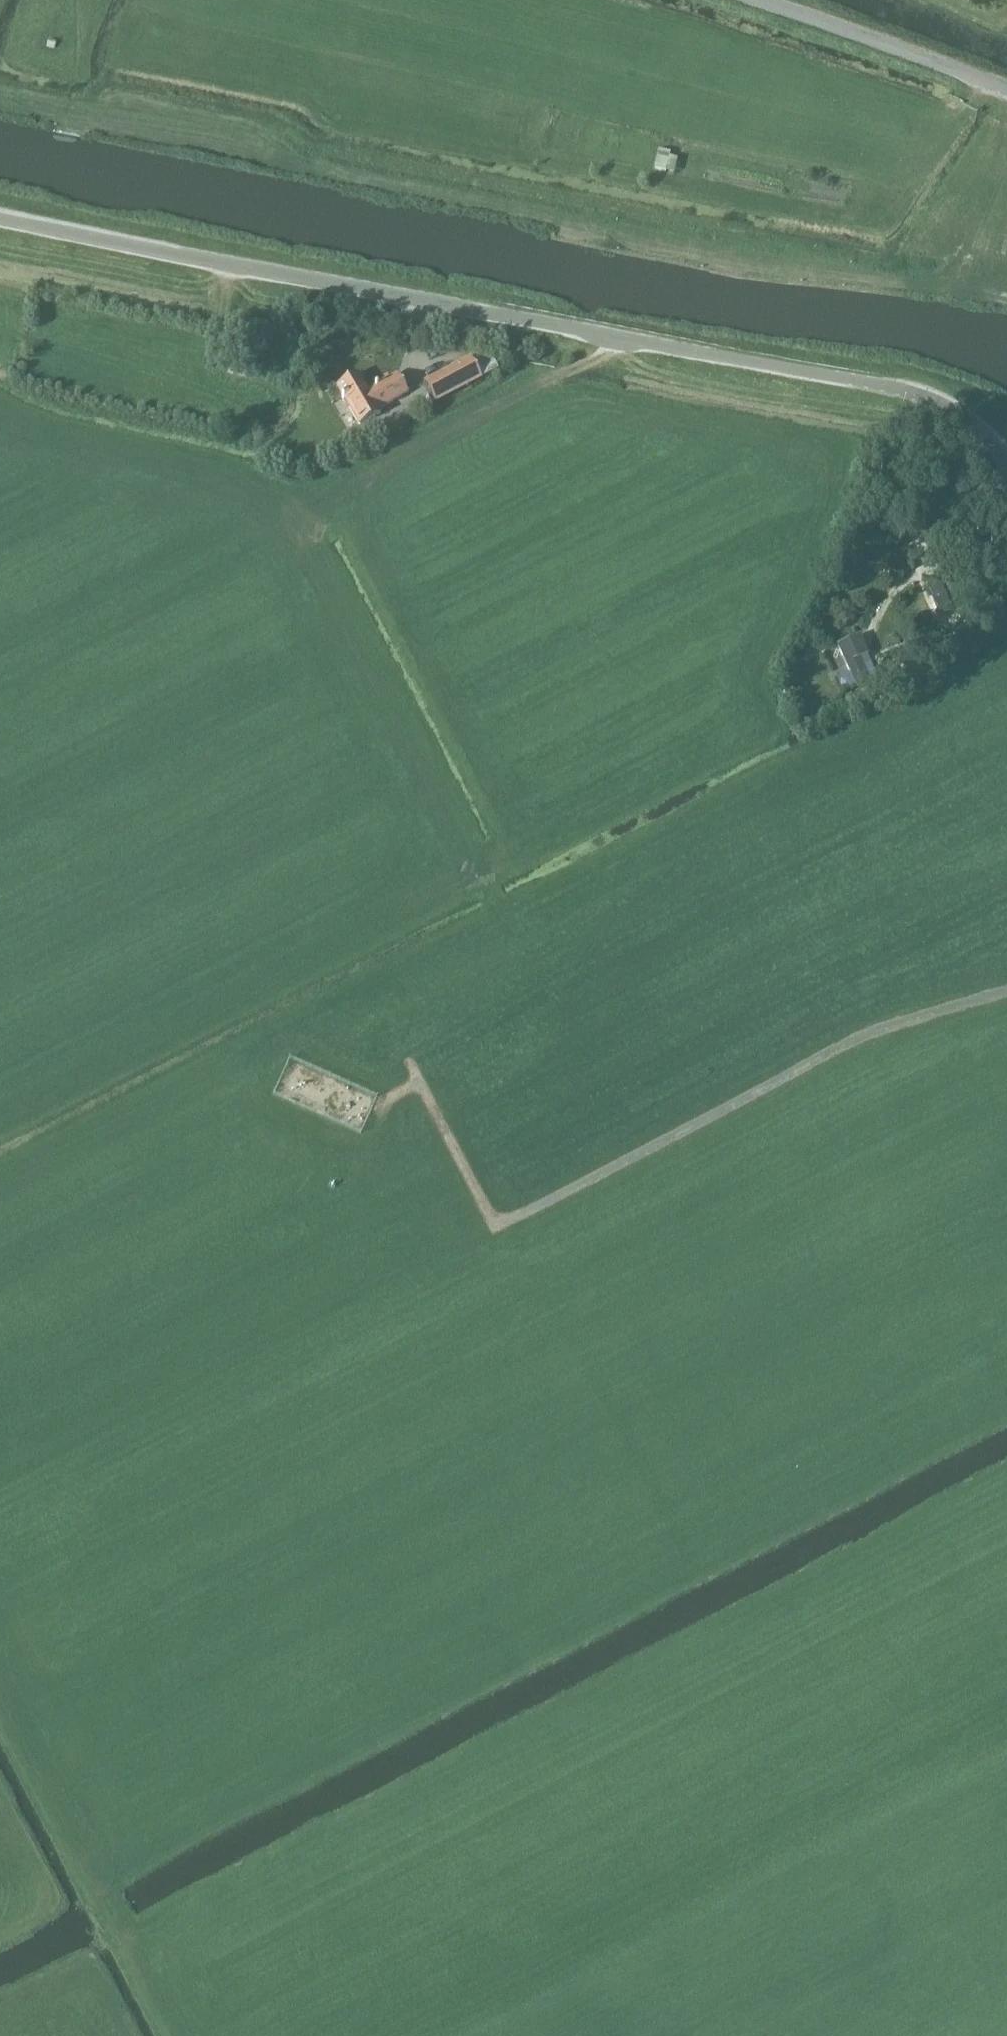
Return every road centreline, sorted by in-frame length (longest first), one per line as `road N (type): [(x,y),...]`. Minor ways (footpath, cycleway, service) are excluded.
road 1 (unclassified): [(1006,460),(992,433),(955,405),(899,384),(0,221)]
road 2 (track): [(419,1083),(493,1218),(509,1220),(869,1033),(1006,993)]
road 3 (unclassified): [(1006,89),(751,0)]

